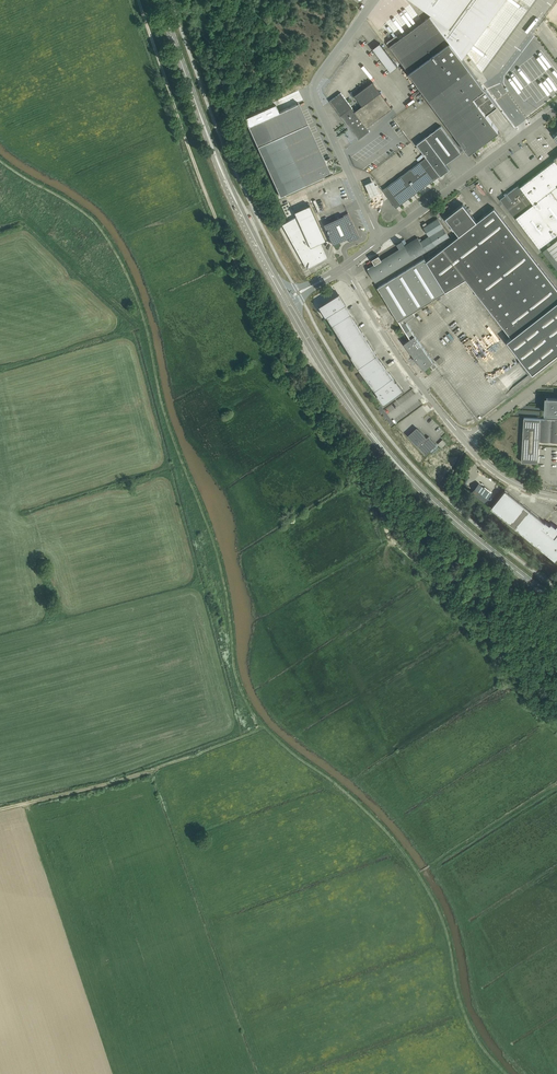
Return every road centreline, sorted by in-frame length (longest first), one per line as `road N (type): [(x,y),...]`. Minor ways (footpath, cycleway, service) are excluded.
road 1 (primary): [(556,603),(392,458),(287,301)]
road 2 (primary): [(287,301),(252,238),(161,0)]
road 3 (unclassified): [(375,0),(313,83),(312,96),(379,240)]
road 4 (track): [(217,220),(140,0)]
road 5 (unclassified): [(379,240),(556,108)]
road 6 (unclassified): [(466,440),(412,378),(343,267)]

